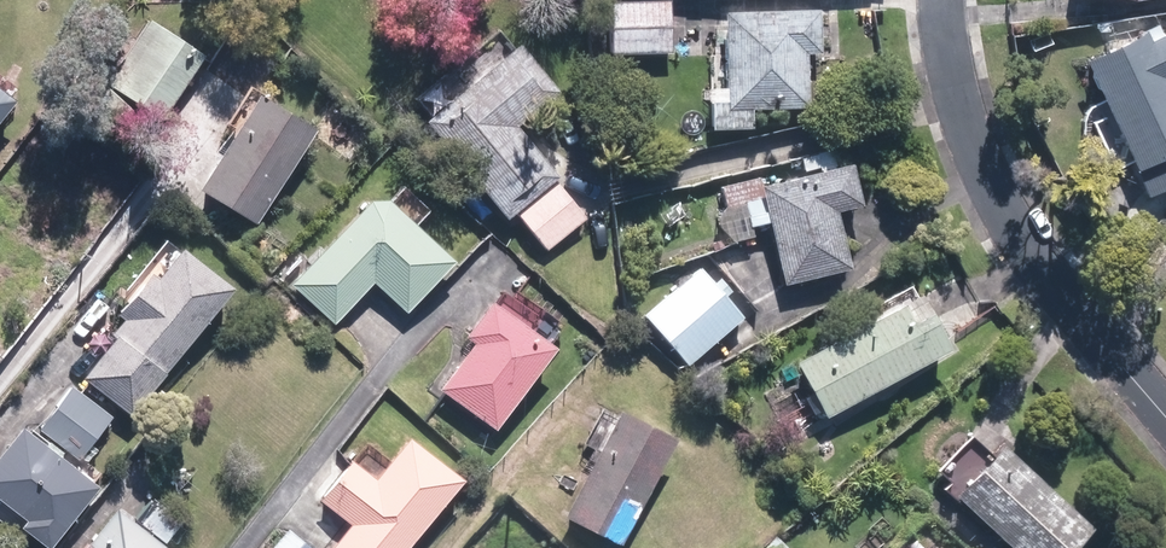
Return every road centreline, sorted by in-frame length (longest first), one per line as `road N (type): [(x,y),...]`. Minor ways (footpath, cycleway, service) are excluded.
road 1 (residential): [(947,0),(952,62),(983,165),(1037,263),(1165,420)]

